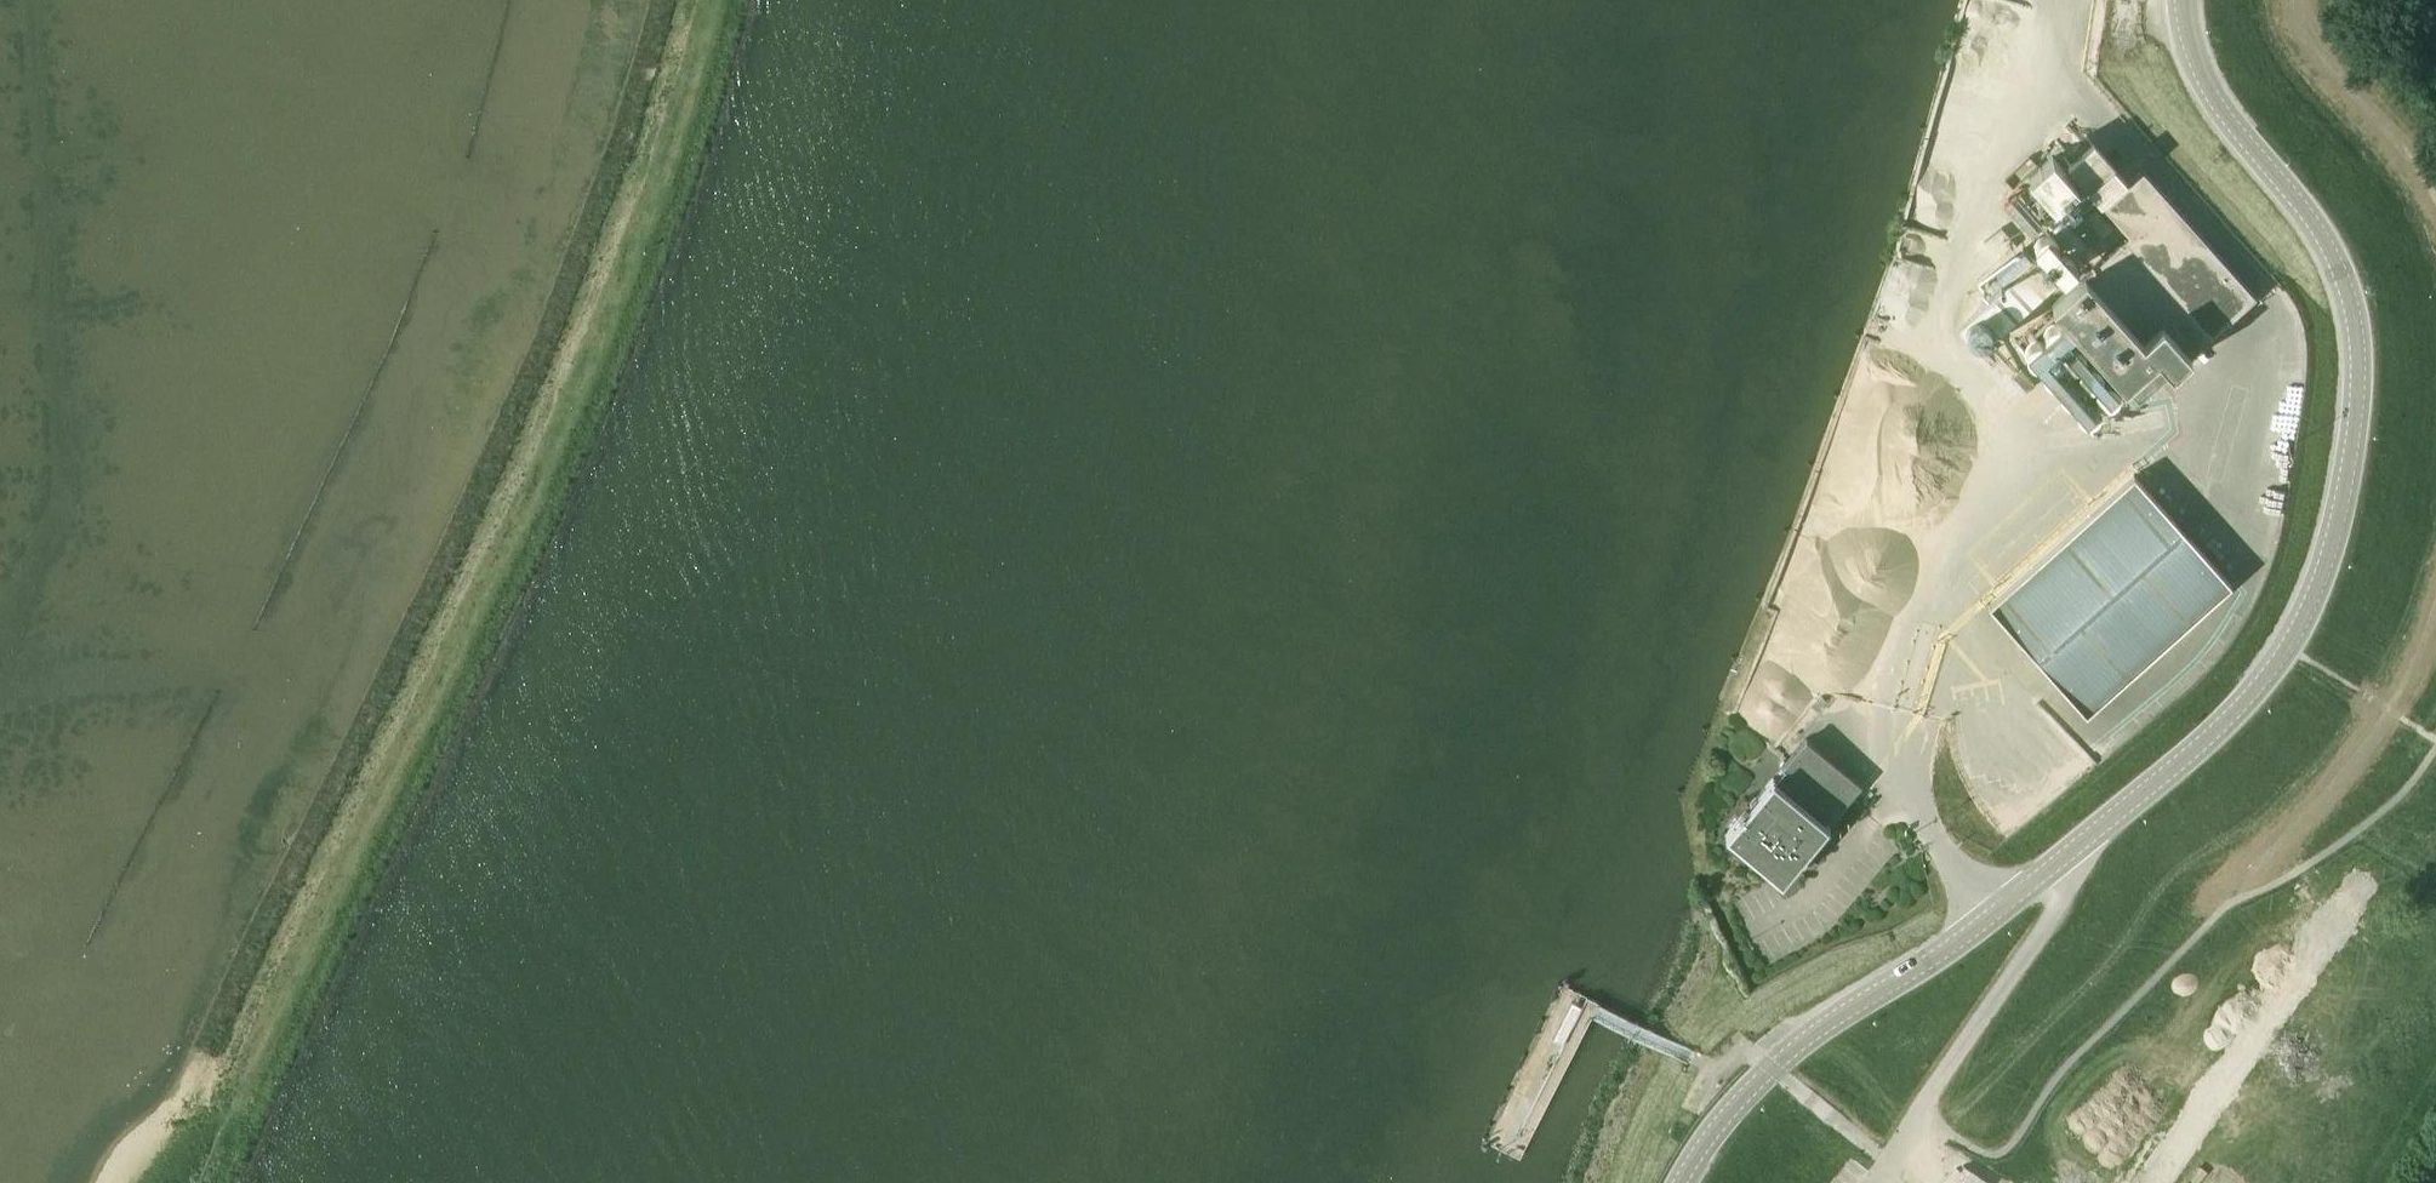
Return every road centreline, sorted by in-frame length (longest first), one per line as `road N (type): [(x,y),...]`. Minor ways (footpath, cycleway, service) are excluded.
road 1 (unclassified): [(1682,1182),(1771,1067),(2097,833),(2246,700),(2304,618),(2346,479),(2357,333),(2332,258),(2212,94),(2188,38),(2182,0)]

